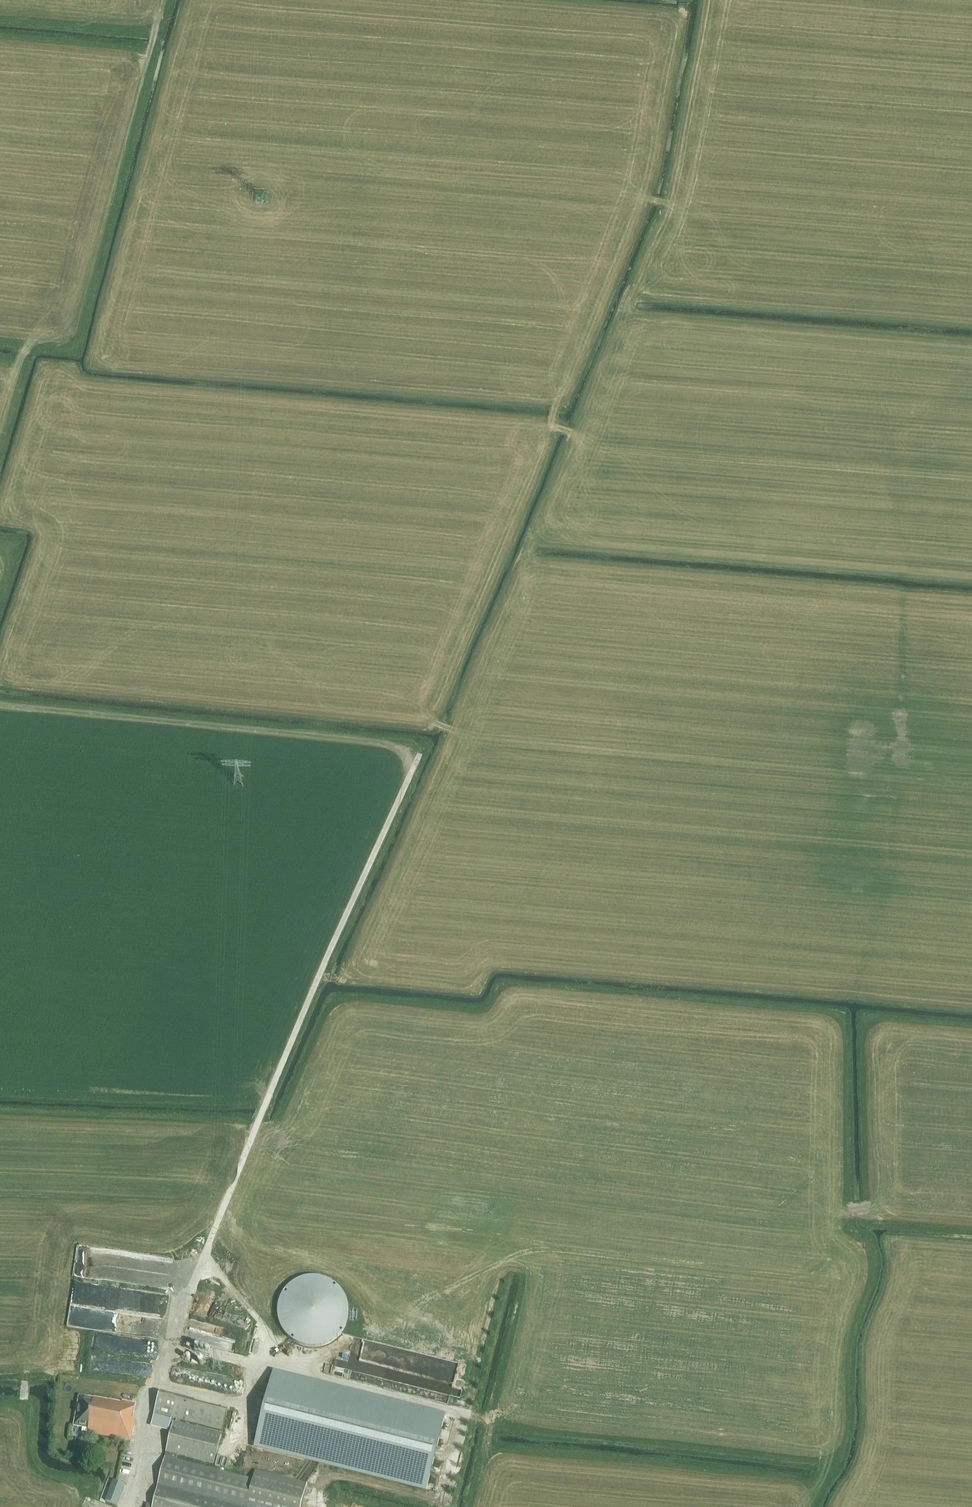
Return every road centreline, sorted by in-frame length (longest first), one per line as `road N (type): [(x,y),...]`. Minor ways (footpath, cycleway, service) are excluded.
road 1 (track): [(420,755),(300,1020),(153,1383)]
road 2 (track): [(458,1413),(257,1363),(238,1402),(153,1383)]

